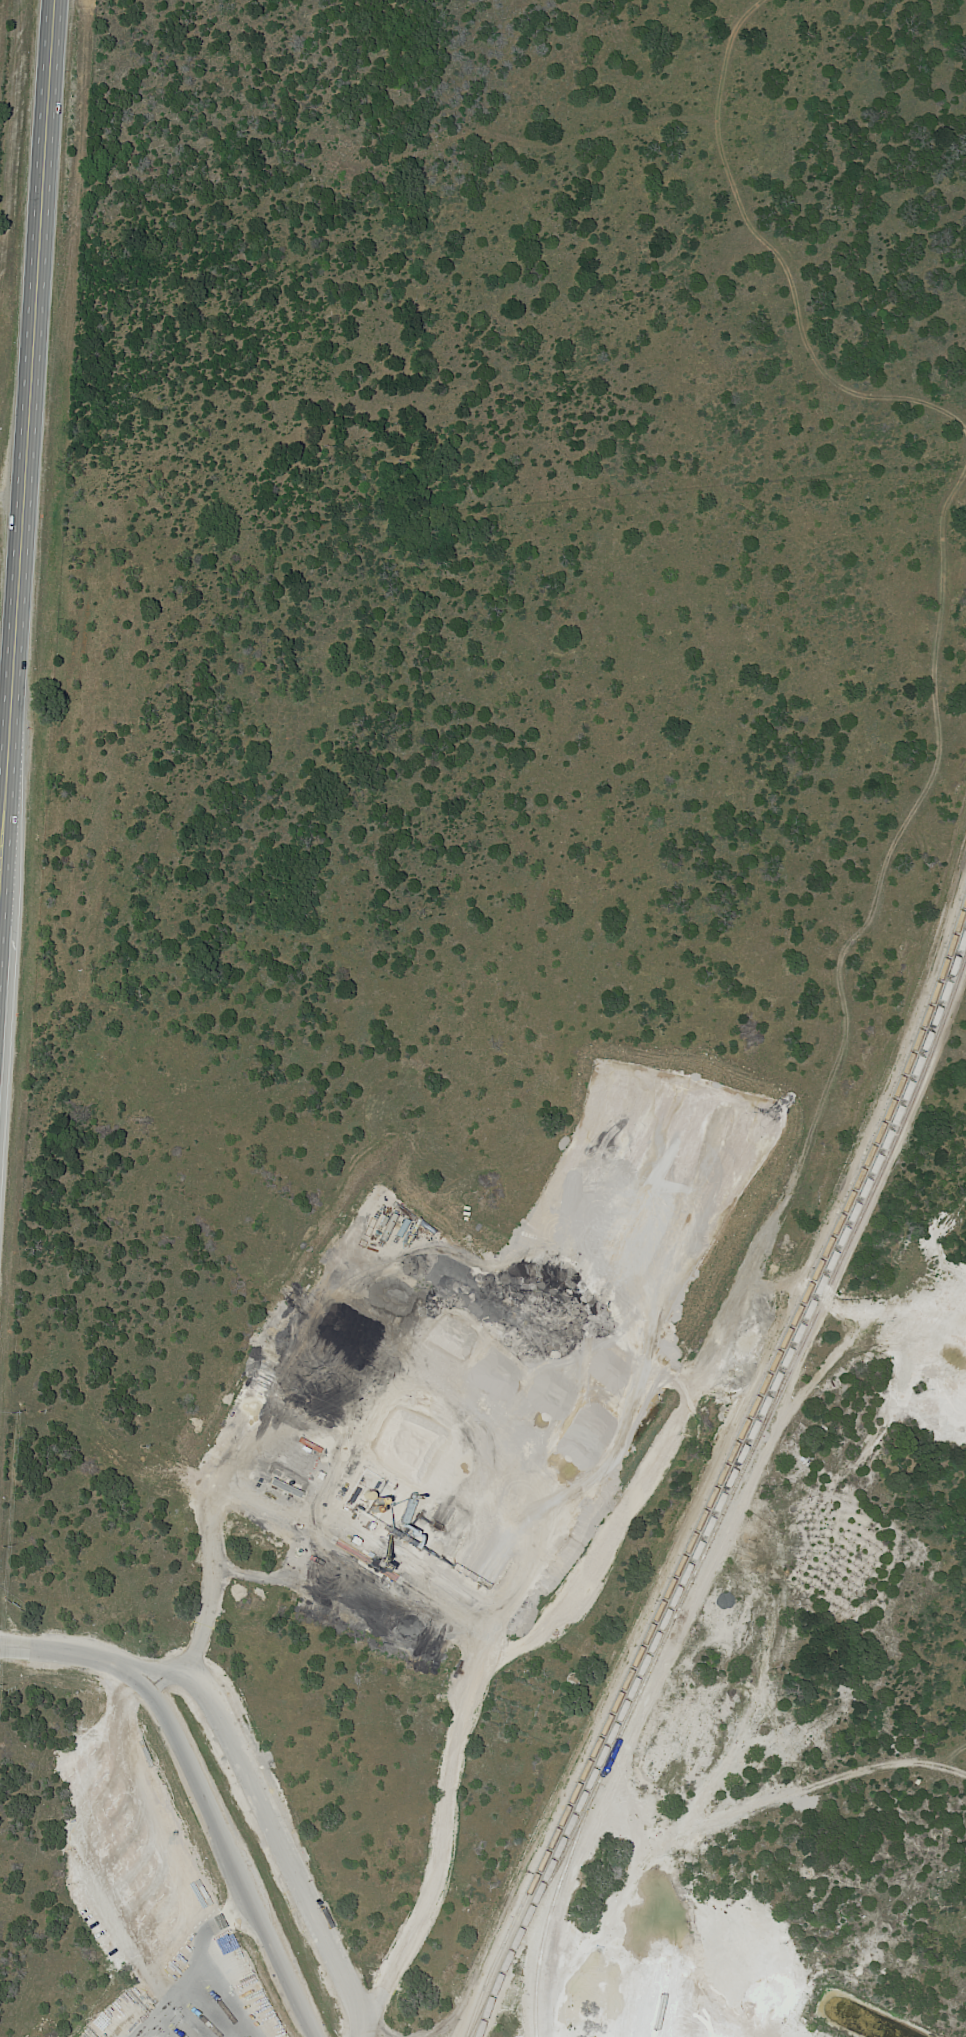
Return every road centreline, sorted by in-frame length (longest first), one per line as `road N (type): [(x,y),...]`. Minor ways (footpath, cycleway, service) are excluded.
road 1 (trunk): [(0,845),(51,0)]
road 2 (track): [(965,1748),(633,1857)]

